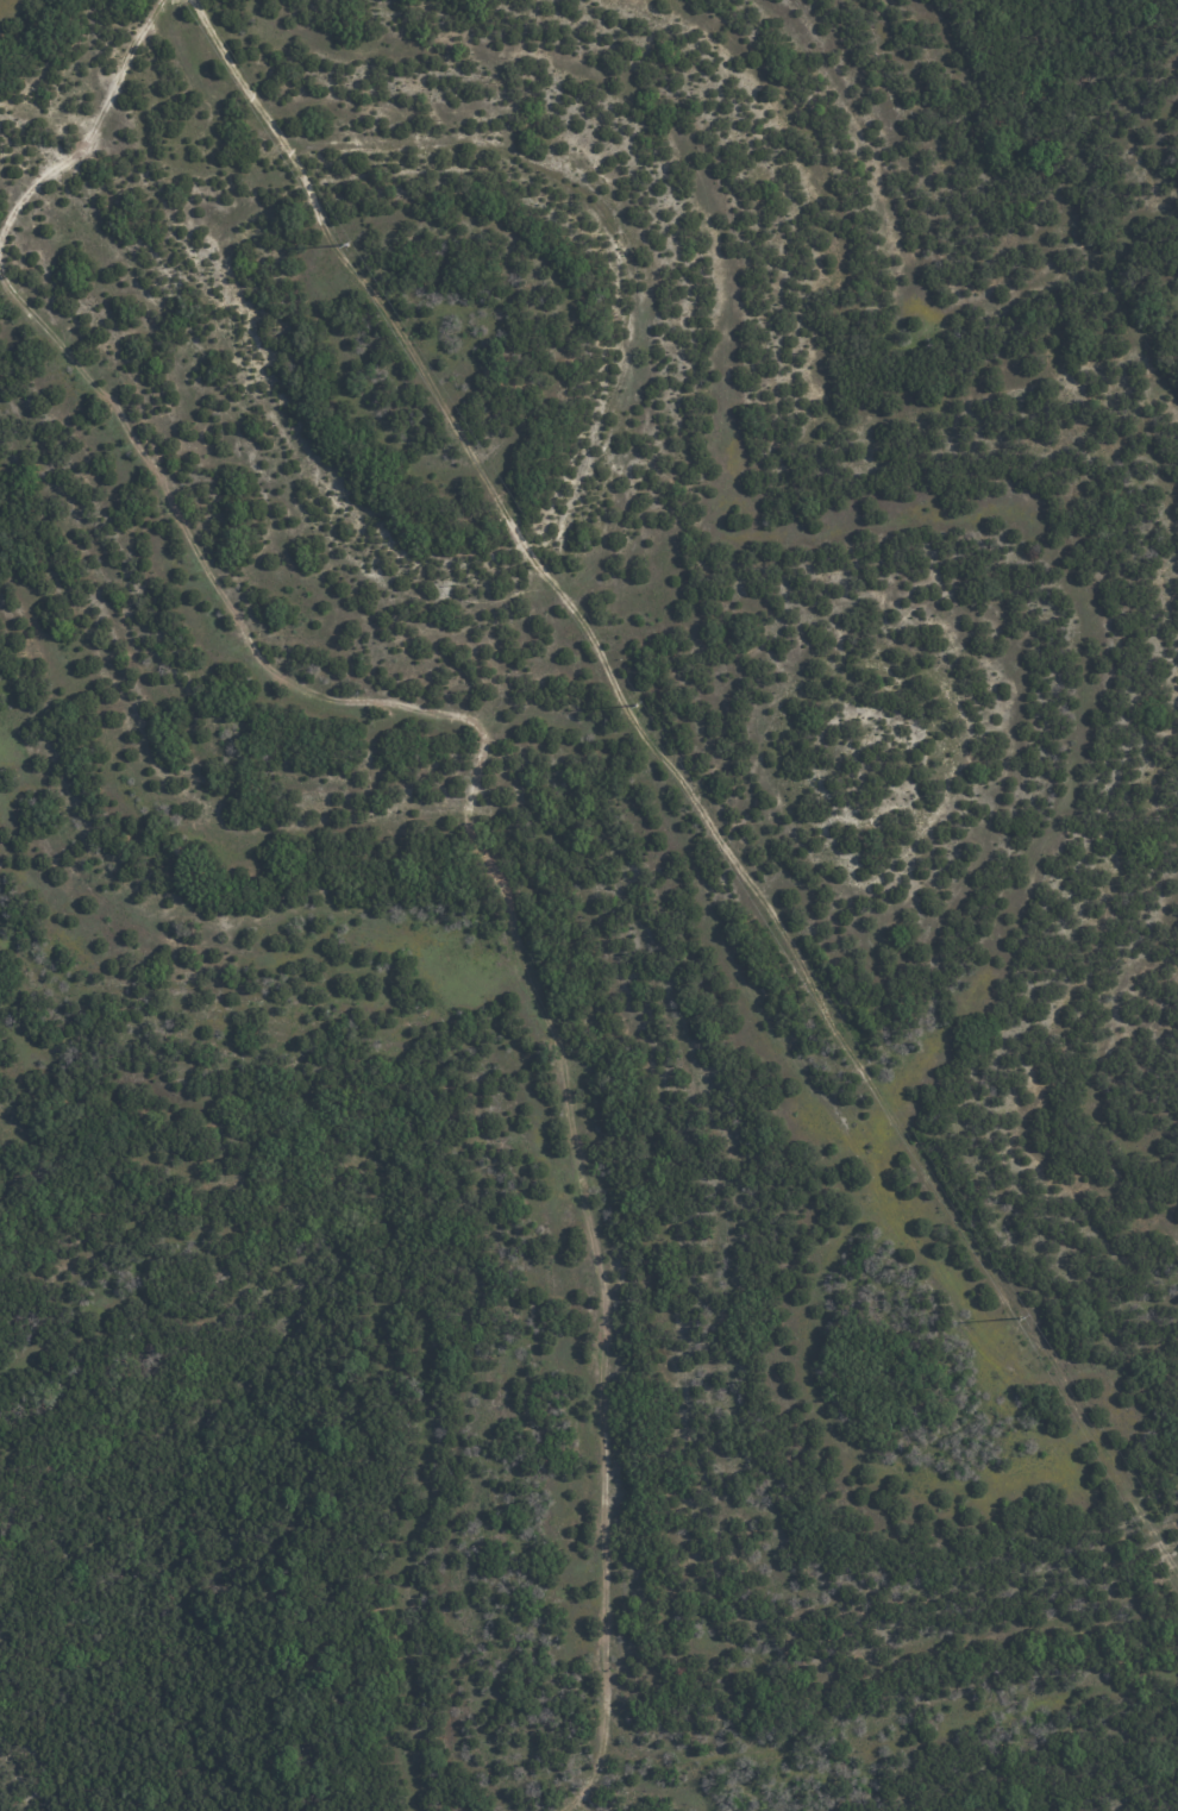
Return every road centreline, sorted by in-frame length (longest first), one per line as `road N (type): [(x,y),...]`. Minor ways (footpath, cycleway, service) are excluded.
road 1 (track): [(0,275),(4,294),(131,434),(252,644),(299,690),(451,716),(481,739),(483,766),(460,825),(566,1074),(607,1315),(607,1617),(574,1810)]
road 2 (track): [(162,0),(87,134),(26,199),(0,241)]

